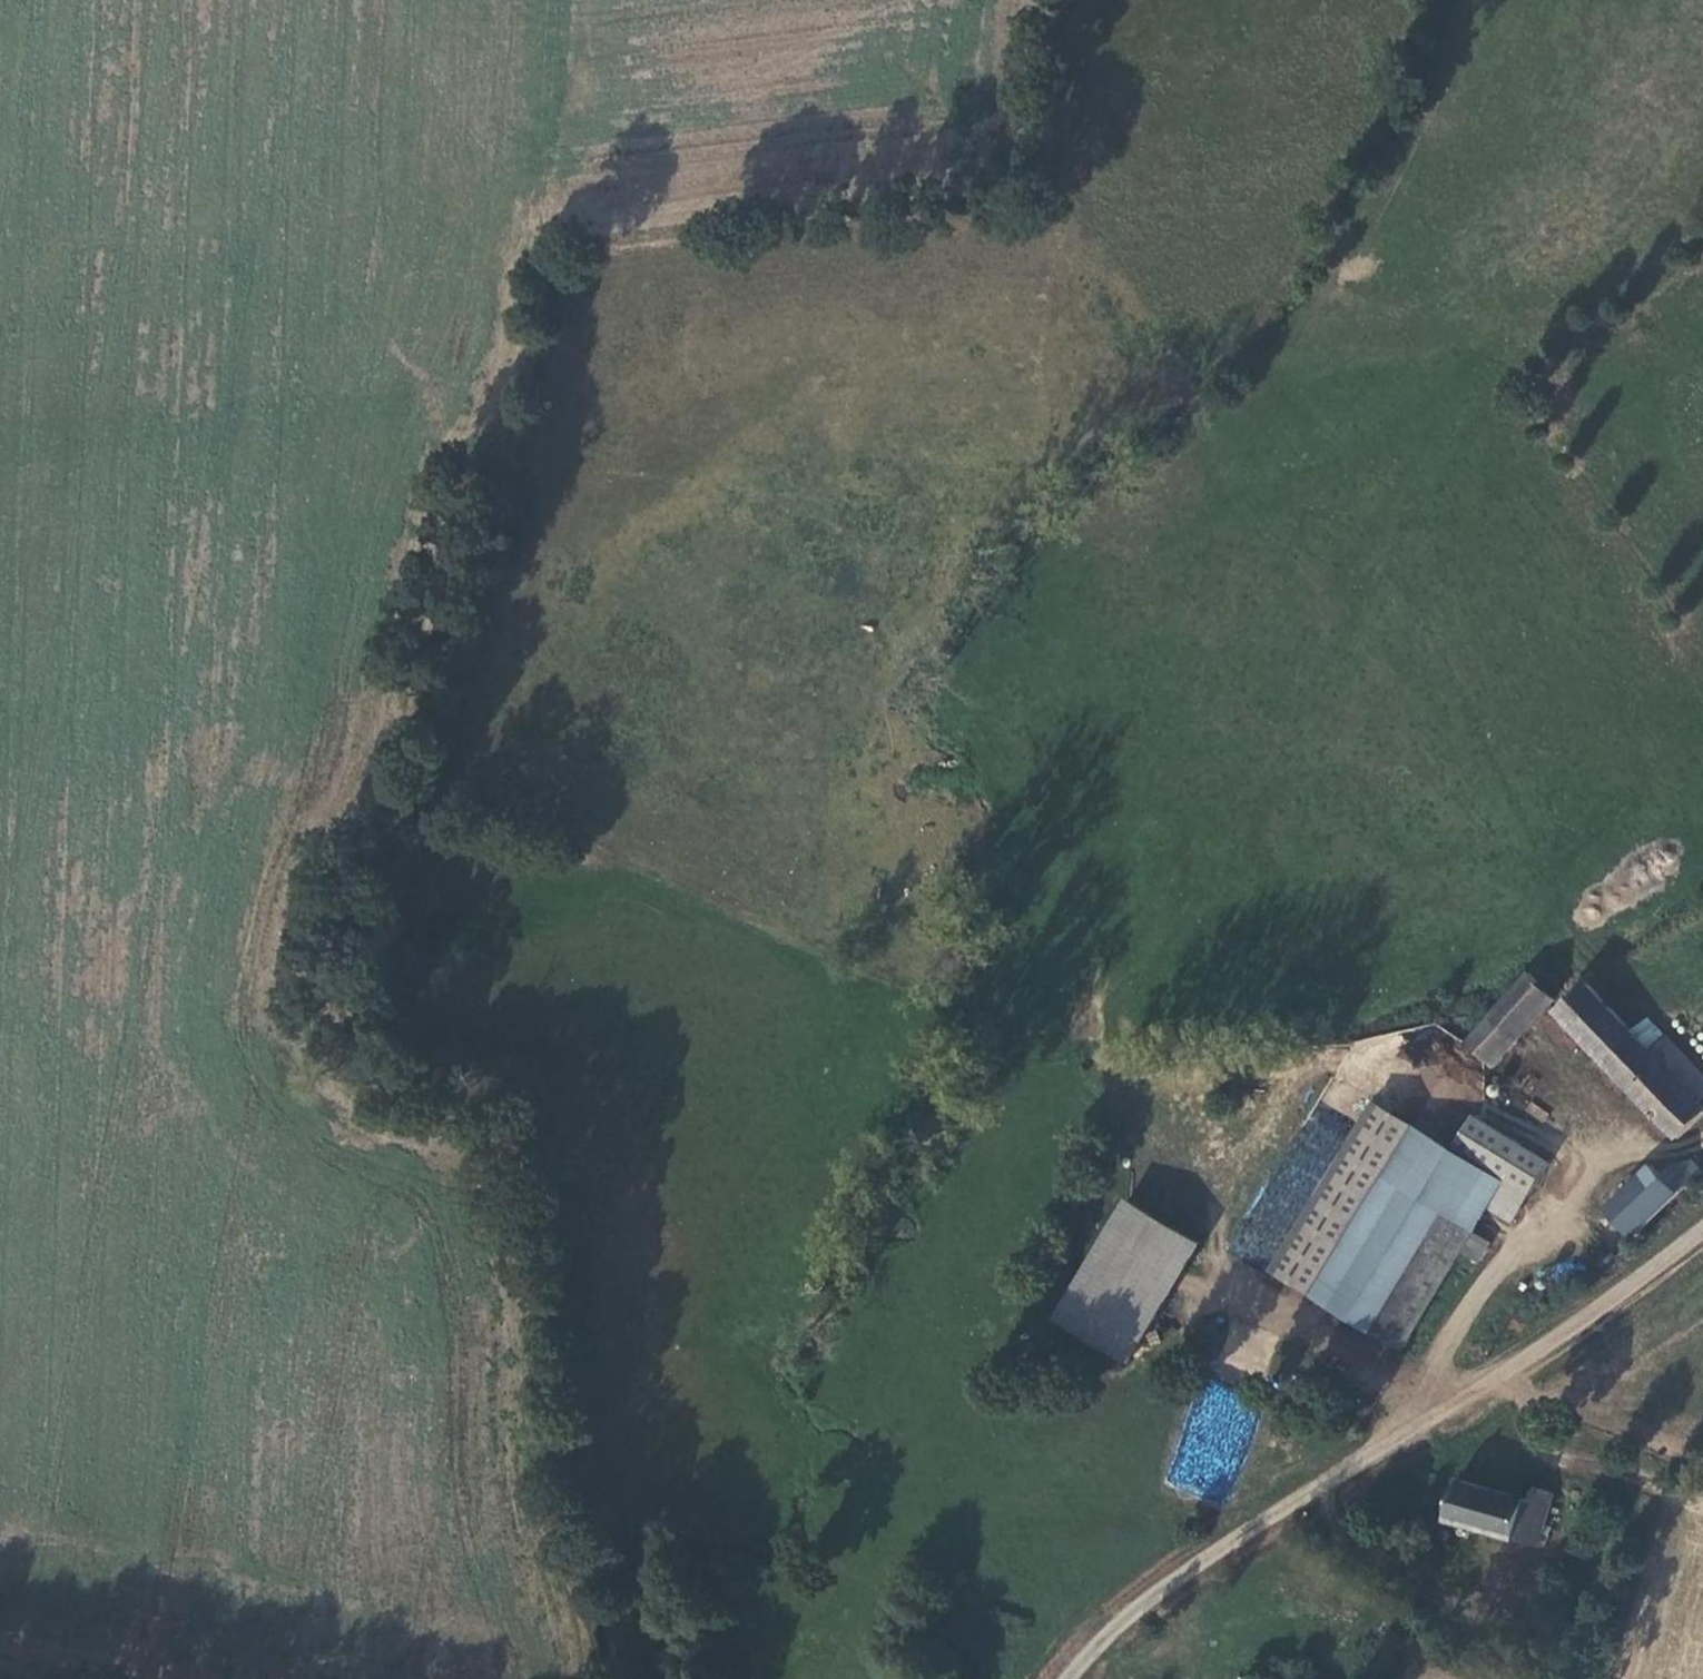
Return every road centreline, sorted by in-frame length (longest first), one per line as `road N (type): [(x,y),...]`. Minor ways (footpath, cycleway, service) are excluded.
road 1 (unclassified): [(1067,1678),(1181,1575),(1511,1372),(1702,1231)]

